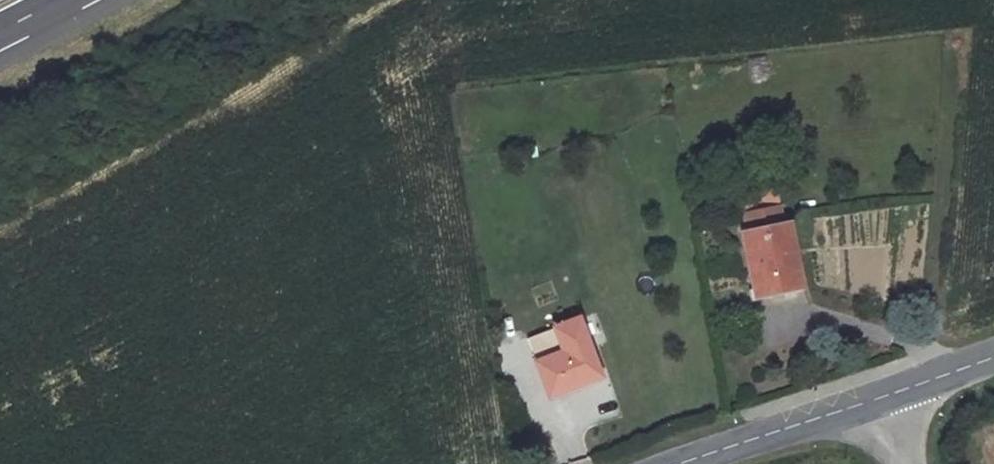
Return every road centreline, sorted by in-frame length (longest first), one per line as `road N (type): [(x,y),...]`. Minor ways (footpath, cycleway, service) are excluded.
road 1 (tertiary): [(886,396),(680,463)]

